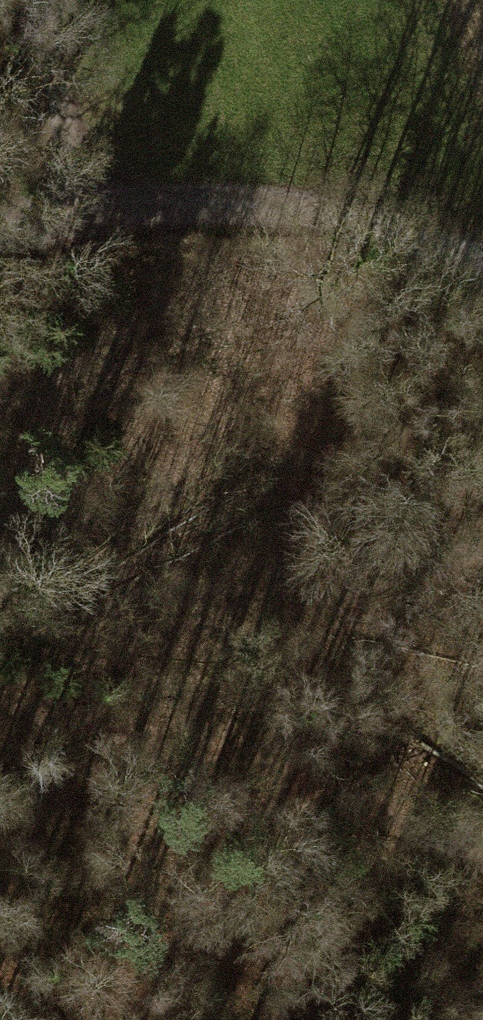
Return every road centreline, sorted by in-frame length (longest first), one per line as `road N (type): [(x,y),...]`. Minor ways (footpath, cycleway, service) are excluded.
road 1 (track): [(0,696),(197,744),(482,865)]
road 2 (track): [(0,205),(178,198),(398,221),(482,258)]
road 3 (track): [(111,723),(36,955),(31,1019)]
road 4 (track): [(40,0),(80,202)]

